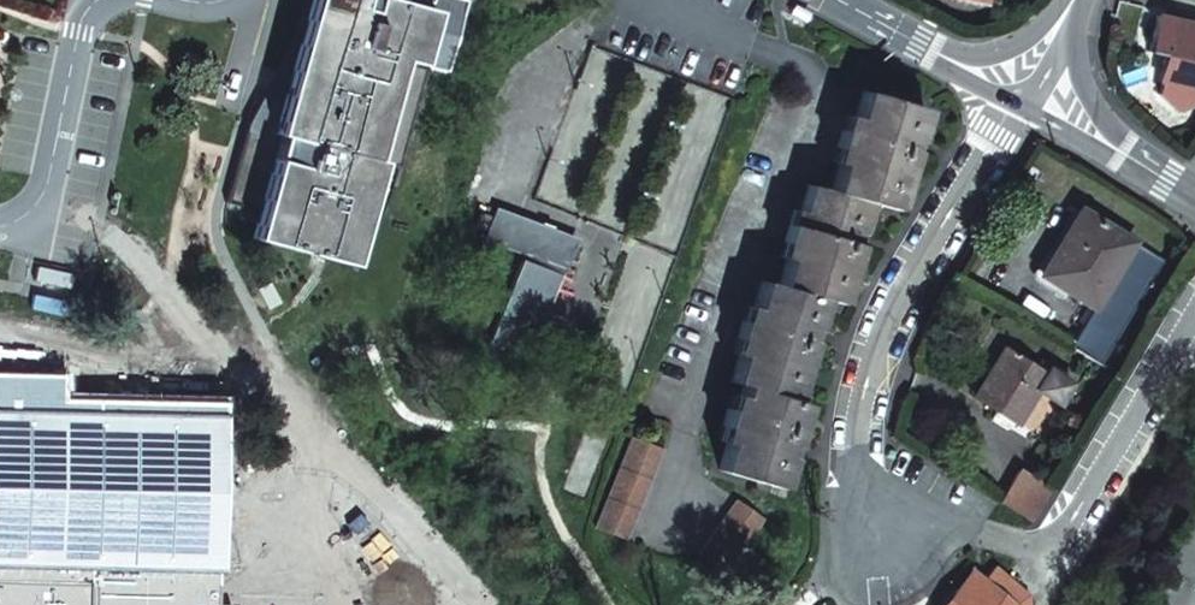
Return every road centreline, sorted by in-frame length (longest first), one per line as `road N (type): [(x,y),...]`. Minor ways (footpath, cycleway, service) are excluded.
road 1 (residential): [(1023,93),(878,343),(861,484),(885,556)]
road 2 (residential): [(98,0),(78,32),(50,177),(30,211),(0,225)]
road 3 (tertiary): [(840,0),(1023,93)]
road 4 (tertiary): [(1023,93),(1194,198)]

